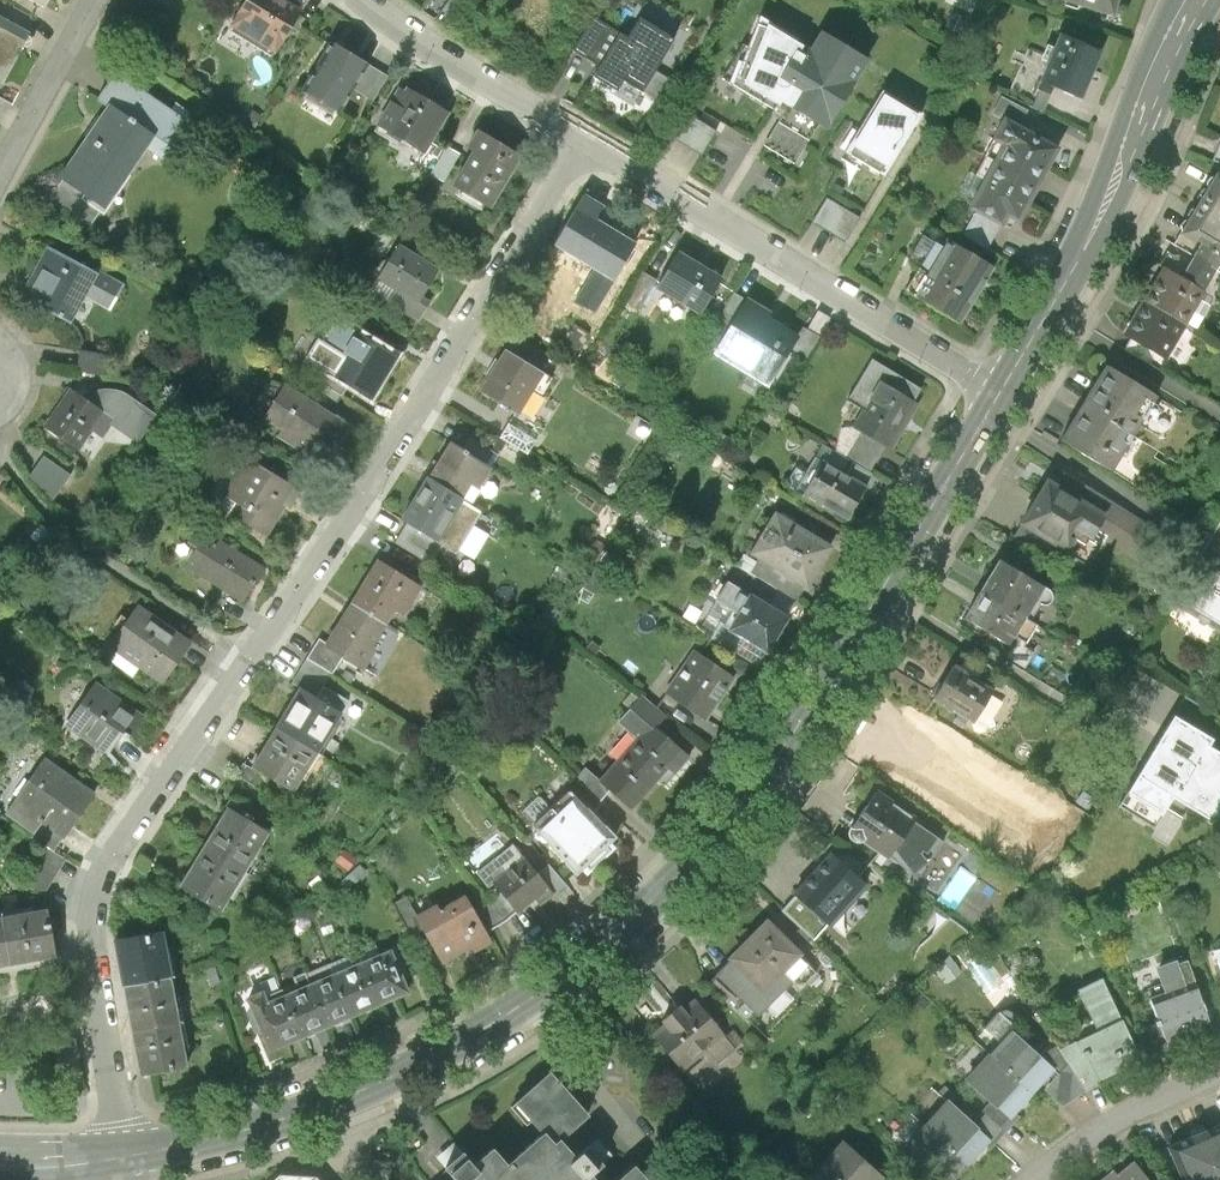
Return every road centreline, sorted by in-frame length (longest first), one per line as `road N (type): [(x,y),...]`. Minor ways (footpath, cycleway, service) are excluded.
road 1 (primary): [(127,1157),(308,1109),(436,1055),(591,959),(704,859),(800,738),(1000,392)]
road 2 (residential): [(250,662),(581,142)]
road 3 (residential): [(250,662),(127,844),(104,897),(94,954),(127,1157)]
road 4 (residential): [(581,142),(1000,392)]
road 5 (primary): [(1000,392),(1084,250),(1195,0)]
road 6 (residential): [(373,0),(581,142)]
road 7 (residential): [(1219,1070),(1122,1116),(1038,1179)]
road 8 (residential): [(97,0),(0,178)]
road 9 (primary): [(0,1168),(127,1157)]

